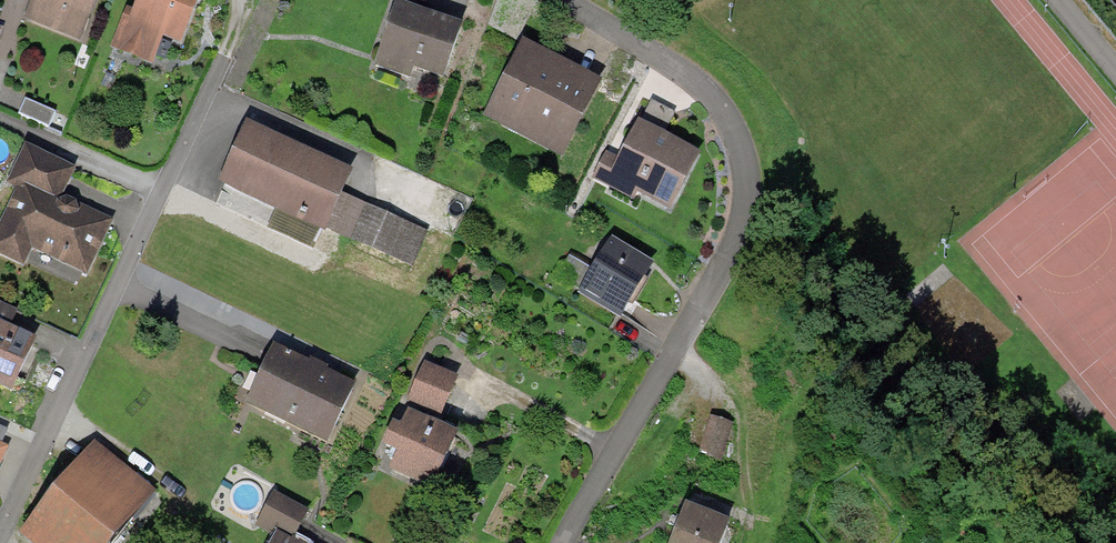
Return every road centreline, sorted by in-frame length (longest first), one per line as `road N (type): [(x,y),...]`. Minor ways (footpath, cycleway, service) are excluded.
road 1 (residential): [(565,0),(711,109),(732,147),(737,183),(736,232),(720,275),(563,542)]
road 2 (residential): [(0,532),(214,74)]
road 3 (track): [(27,137),(160,197)]

